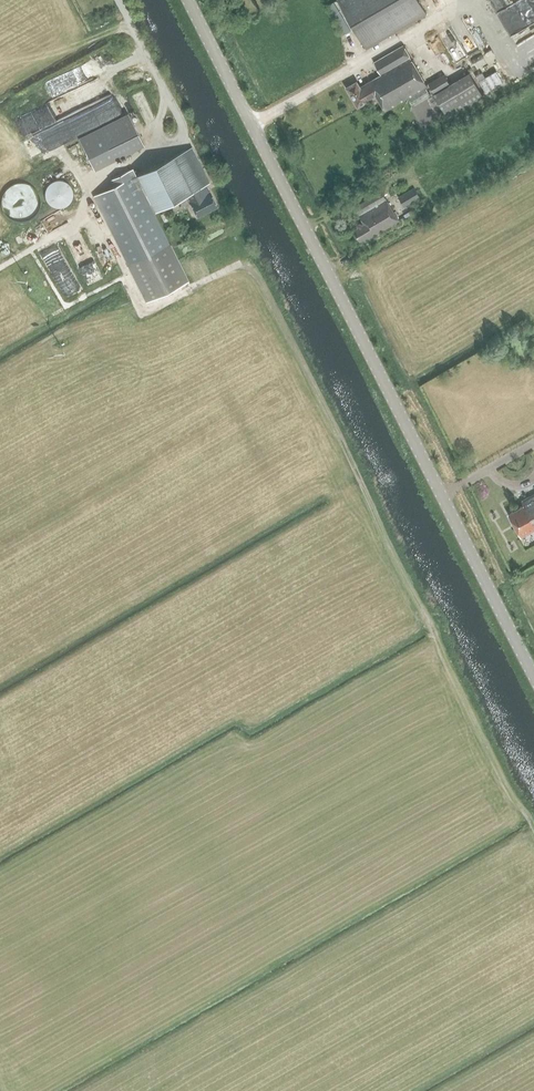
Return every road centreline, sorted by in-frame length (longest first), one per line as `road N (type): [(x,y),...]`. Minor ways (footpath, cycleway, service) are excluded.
road 1 (secondary): [(533,676),(188,0)]

